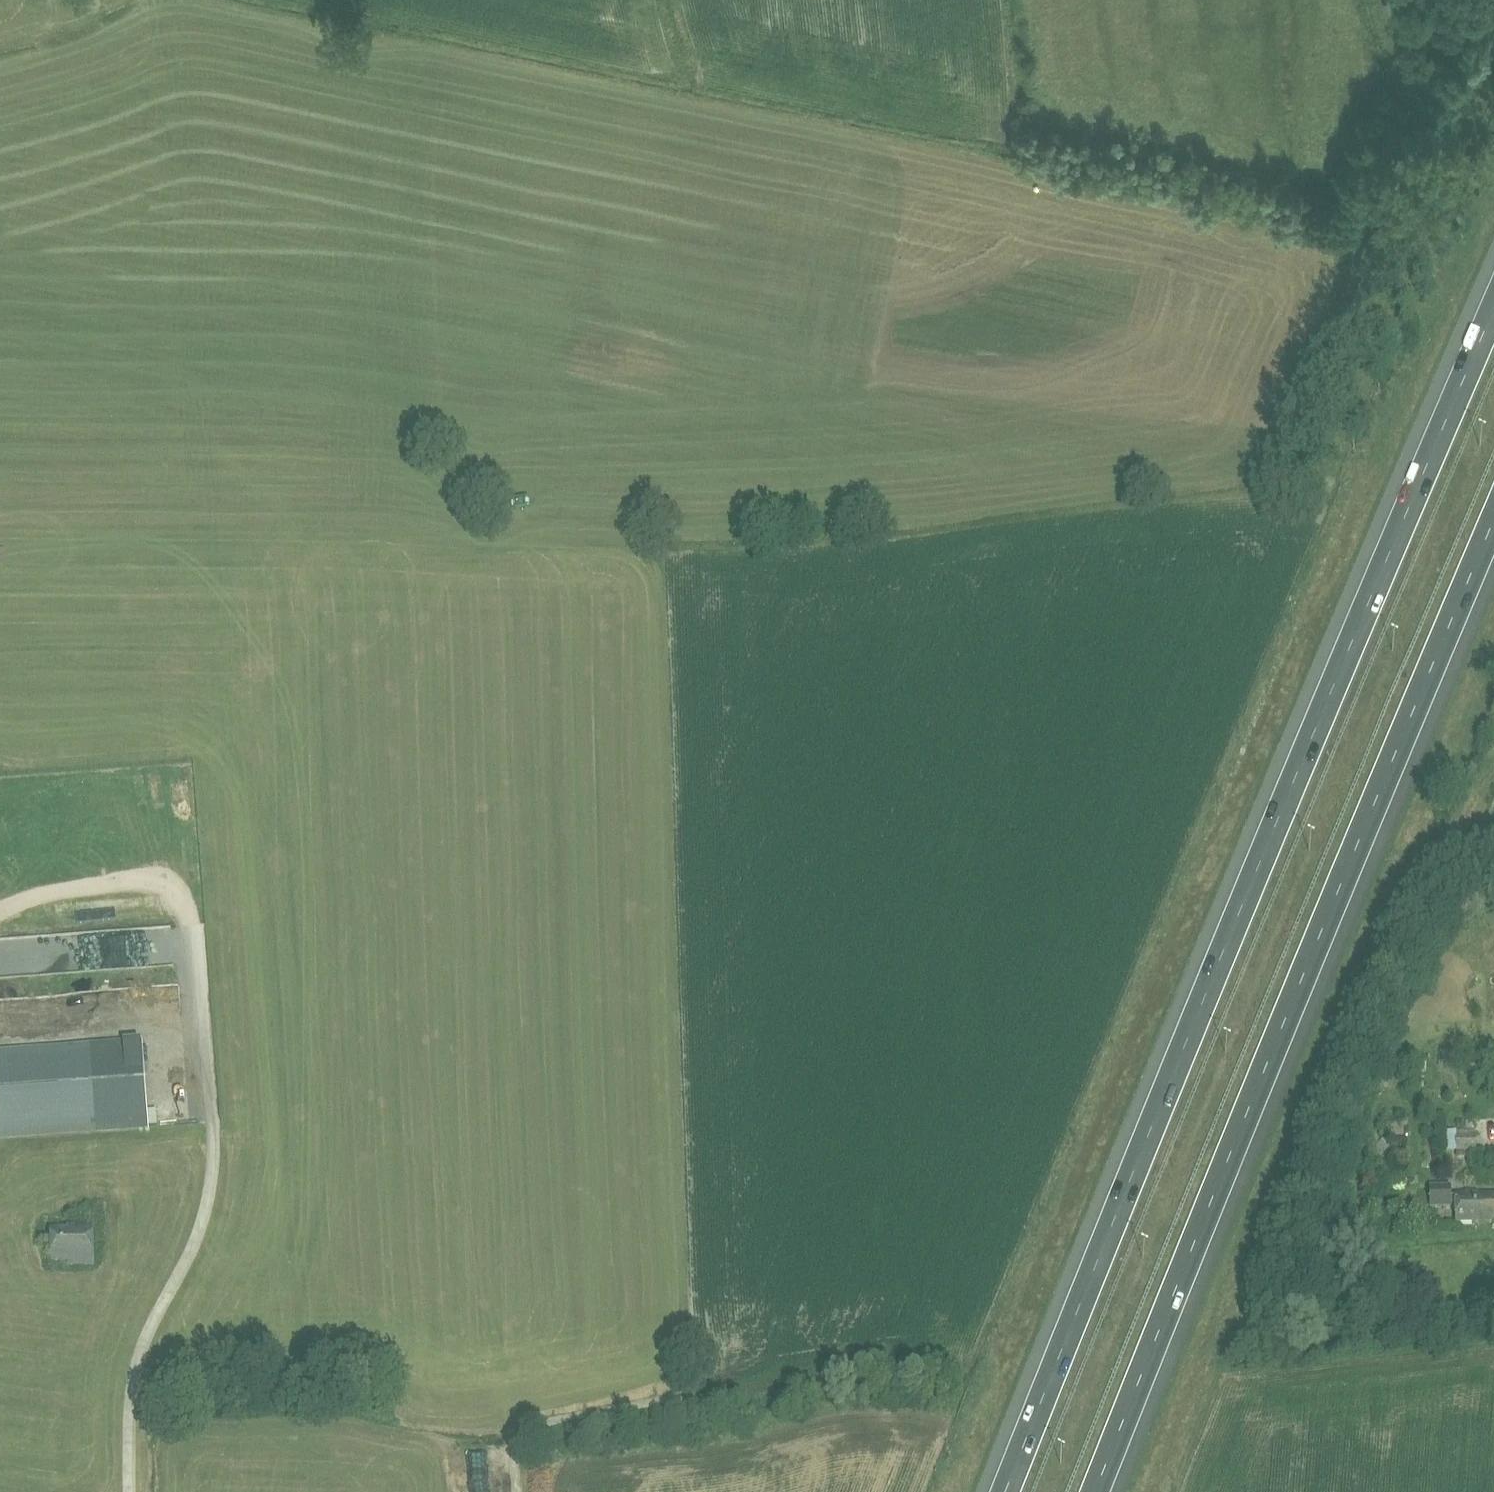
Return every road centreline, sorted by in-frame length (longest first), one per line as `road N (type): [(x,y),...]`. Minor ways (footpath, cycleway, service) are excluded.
road 1 (motorway): [(1493,303),(1003,1491)]
road 2 (motorway): [(1097,1491),(1493,527)]
road 3 (unclassified): [(1282,490),(1413,145),(1412,89),(1383,0)]
road 4 (track): [(130,1491),(138,1361),(203,1221),(213,1124)]
road 5 (track): [(515,1491),(514,1446),(530,1425),(693,1395)]

